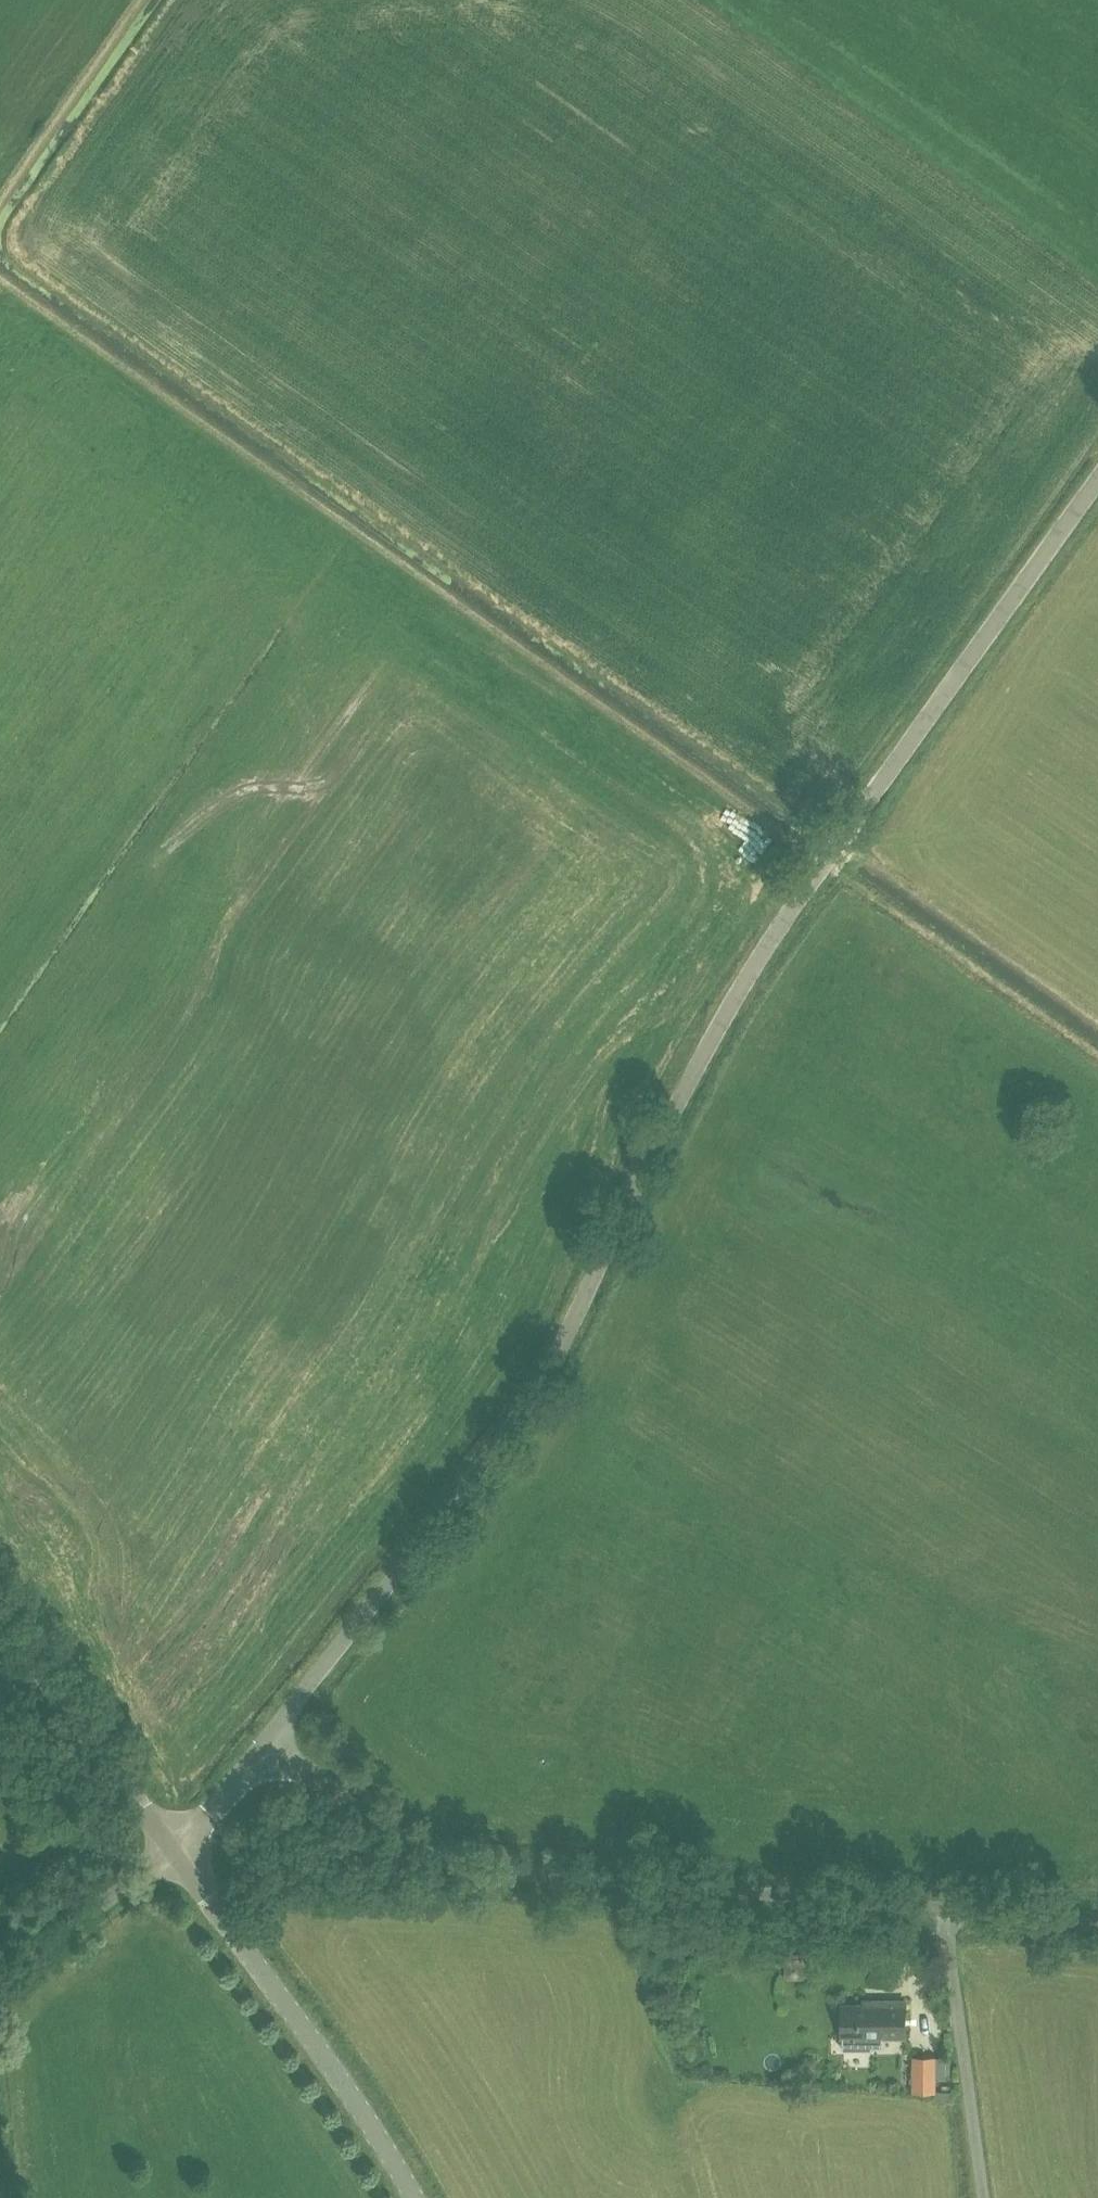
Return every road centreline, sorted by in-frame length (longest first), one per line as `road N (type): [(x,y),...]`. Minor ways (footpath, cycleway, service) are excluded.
road 1 (unclassified): [(267,1739),(532,1400),(743,984),(1097,475)]
road 2 (unclassified): [(1097,1926),(463,1864),(436,1858),(374,1822),(267,1739)]
road 3 (tertiary): [(412,2197),(272,1982),(172,1849)]
road 4 (tertiary): [(172,1849),(0,1594)]
road 5 (unclassified): [(0,1975),(172,1849)]
road 6 (unclassified): [(172,1849),(267,1739)]

